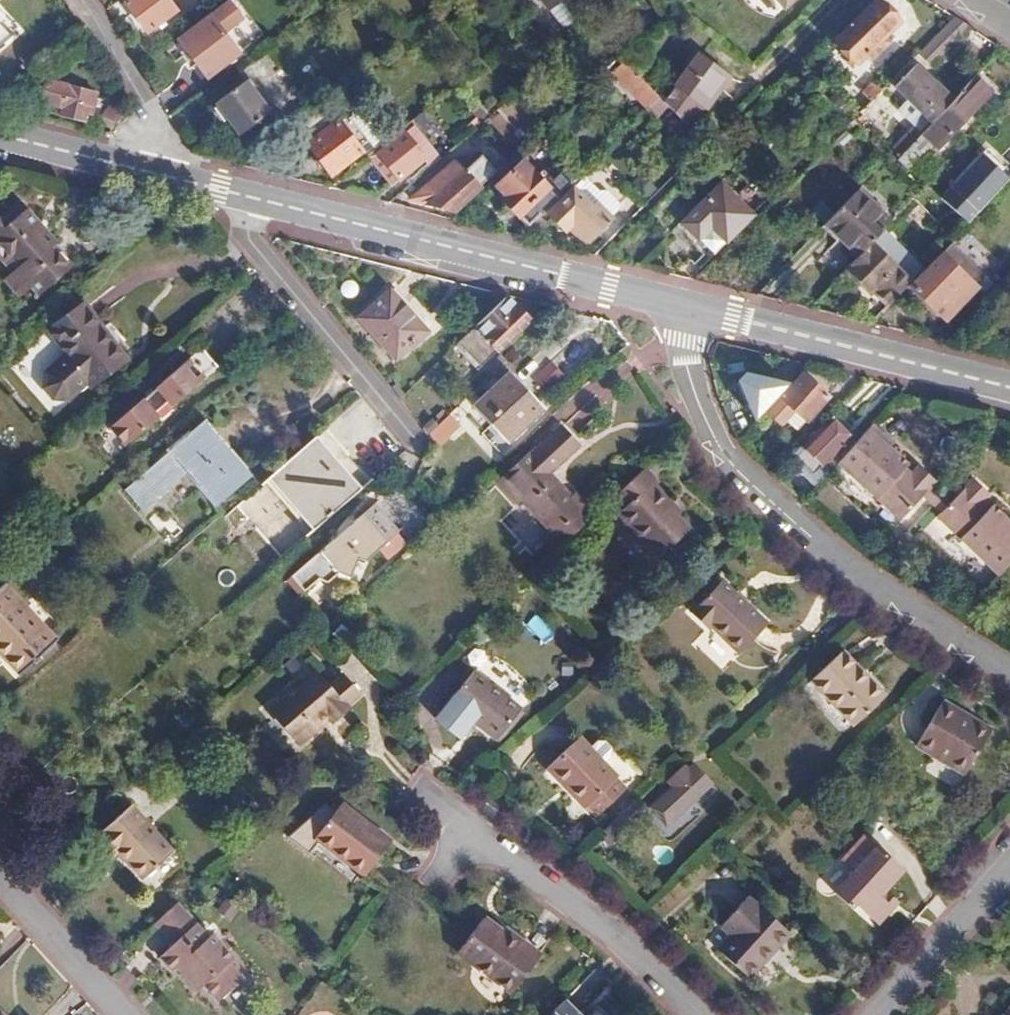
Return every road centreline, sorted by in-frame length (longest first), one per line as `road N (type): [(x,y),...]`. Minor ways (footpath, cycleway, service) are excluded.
road 1 (residential): [(1009,669),(811,539),(736,470),(698,410),(686,341),(691,308)]
road 2 (secondary): [(691,308),(253,198)]
road 3 (residential): [(438,808),(572,902),(703,1014)]
road 4 (secondary): [(1009,388),(691,308)]
road 5 (residential): [(253,198),(248,240),(412,437)]
road 6 (residential): [(76,0),(157,123),(164,175)]
road 7 (residential): [(1009,868),(878,1014)]
road 8 (residential): [(0,881),(123,1014)]
road 9 (secondary): [(164,175),(0,134)]

